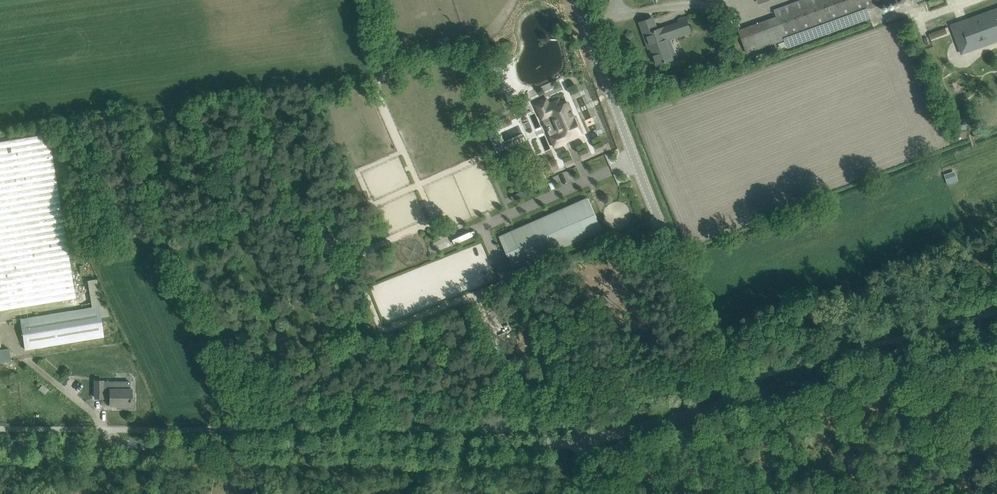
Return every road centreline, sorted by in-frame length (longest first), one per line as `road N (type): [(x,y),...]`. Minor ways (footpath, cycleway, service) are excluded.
road 1 (tertiary): [(0,445),(581,439)]
road 2 (unclassified): [(736,403),(576,0)]
road 3 (tertiary): [(736,403),(996,335)]
road 4 (tertiary): [(581,439),(736,403)]

